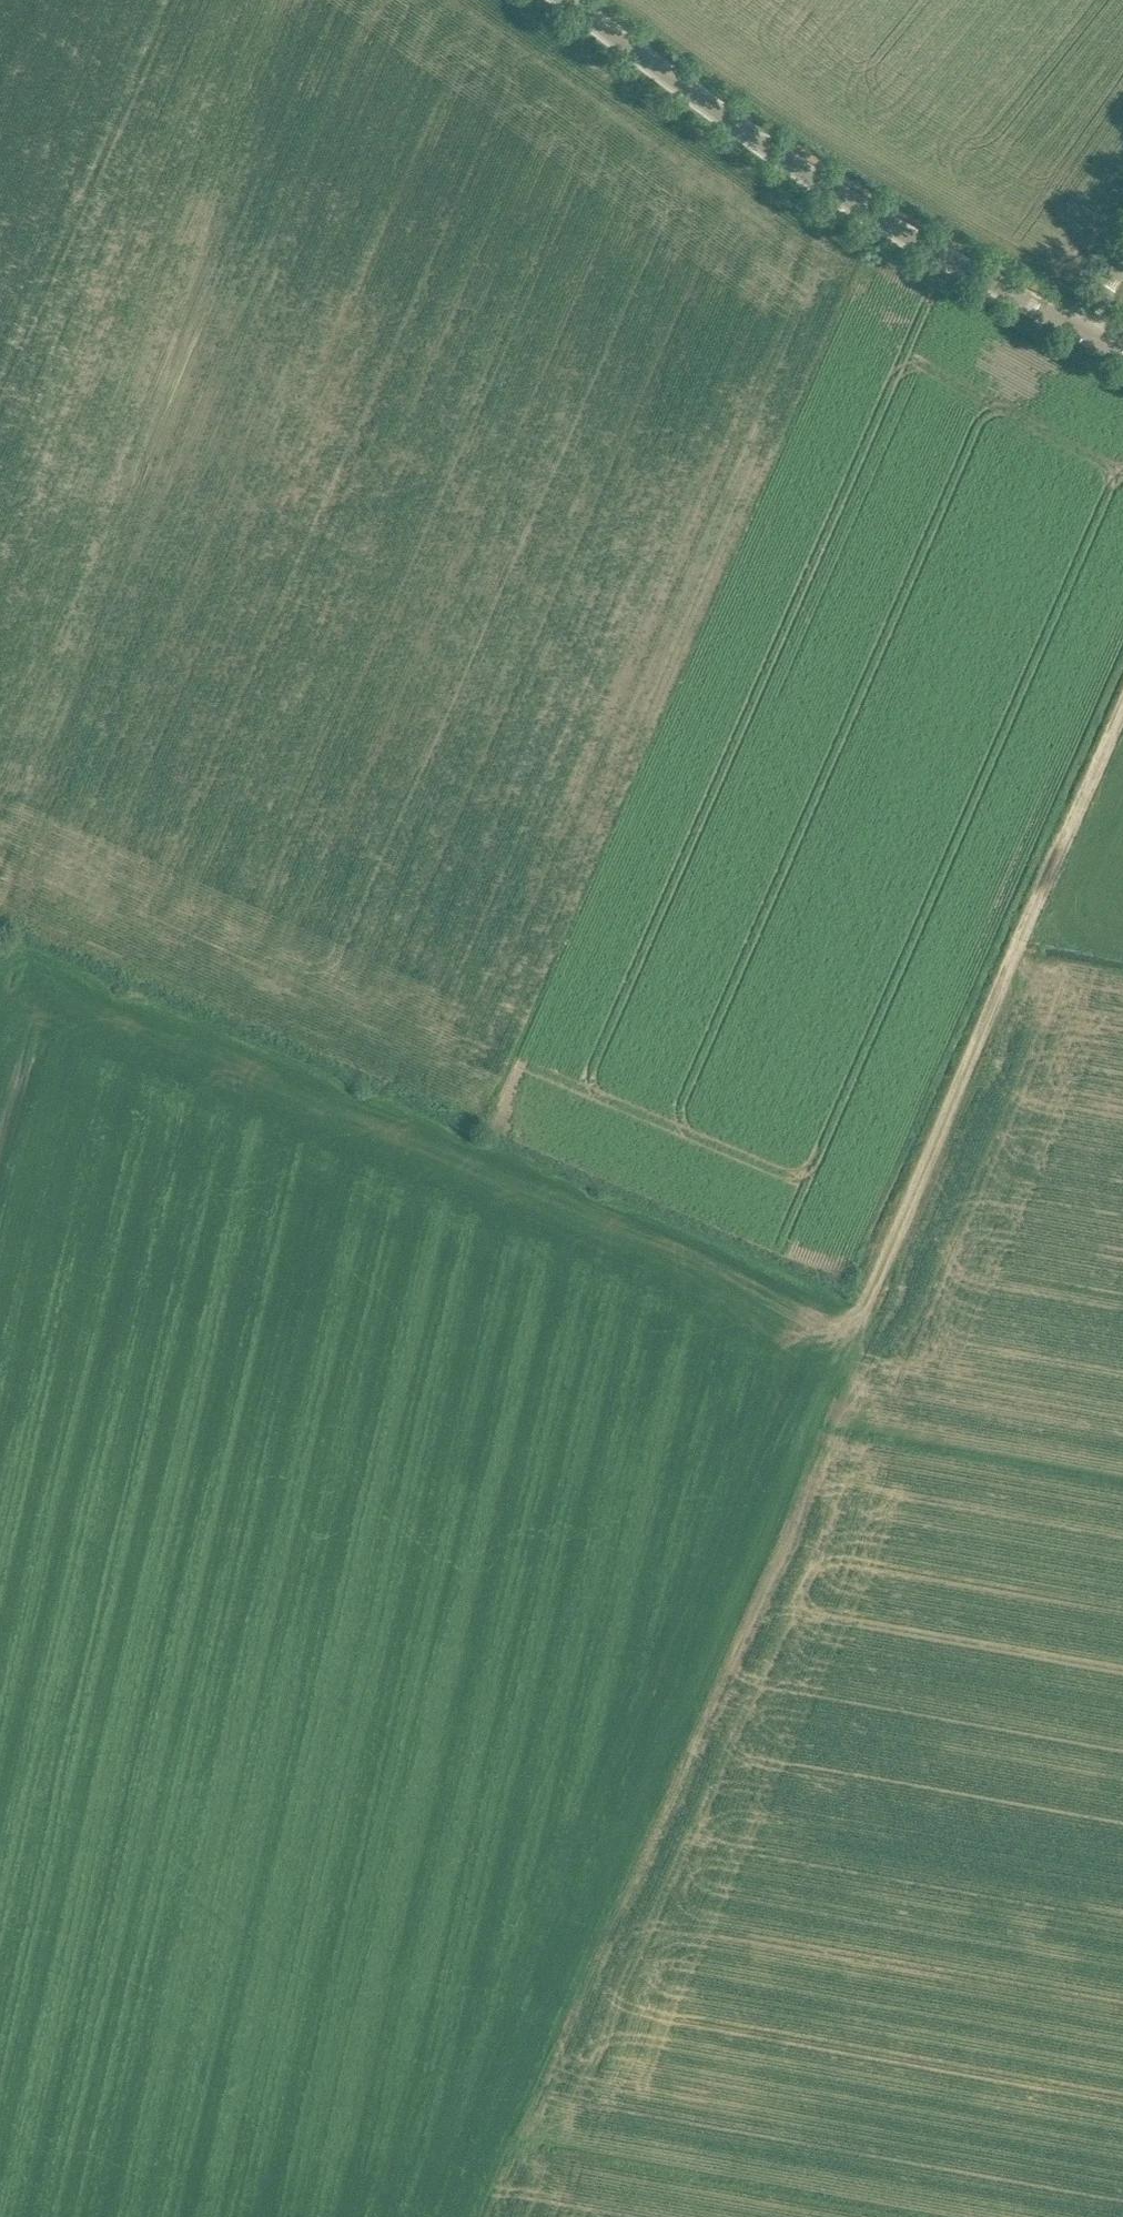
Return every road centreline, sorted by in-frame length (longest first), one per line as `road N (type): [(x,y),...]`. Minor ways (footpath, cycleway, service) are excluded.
road 1 (unclassified): [(1081,338),(788,161),(559,0)]

